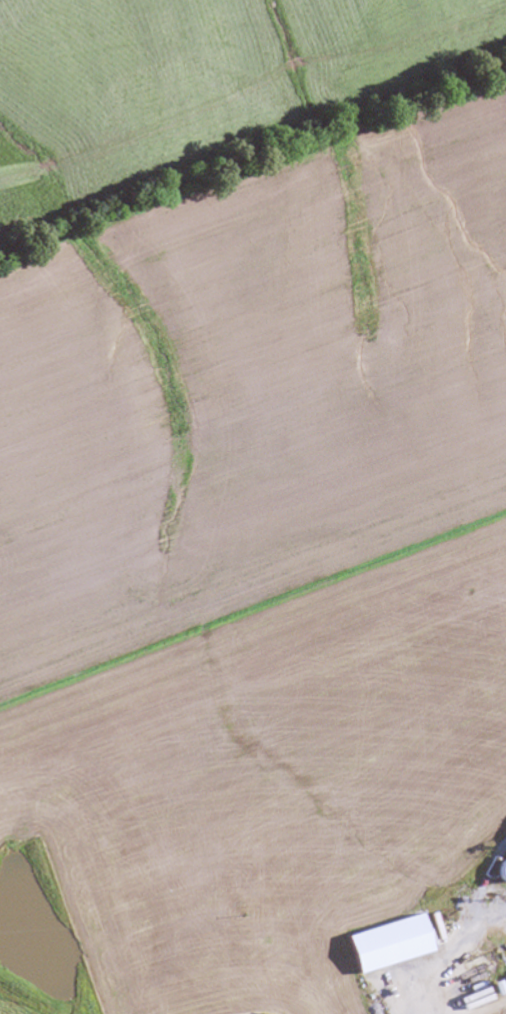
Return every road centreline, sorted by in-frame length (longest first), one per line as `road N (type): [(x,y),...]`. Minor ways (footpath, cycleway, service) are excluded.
road 1 (residential): [(0,258),(505,68)]

